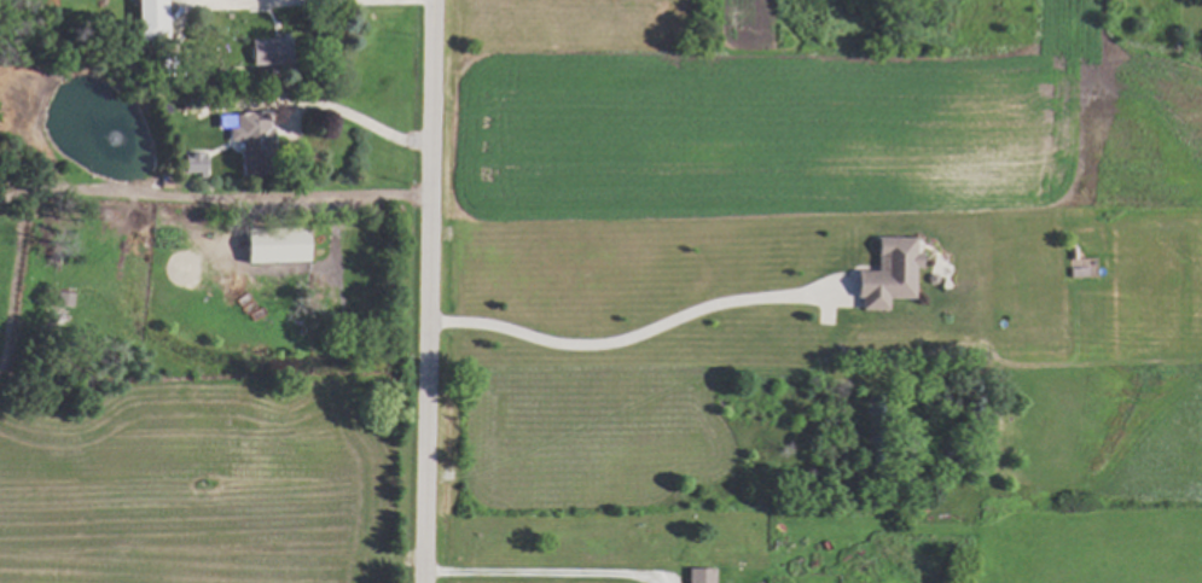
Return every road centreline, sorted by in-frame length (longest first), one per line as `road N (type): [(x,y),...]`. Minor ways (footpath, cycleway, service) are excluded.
road 1 (residential): [(435,0),(425,582)]

